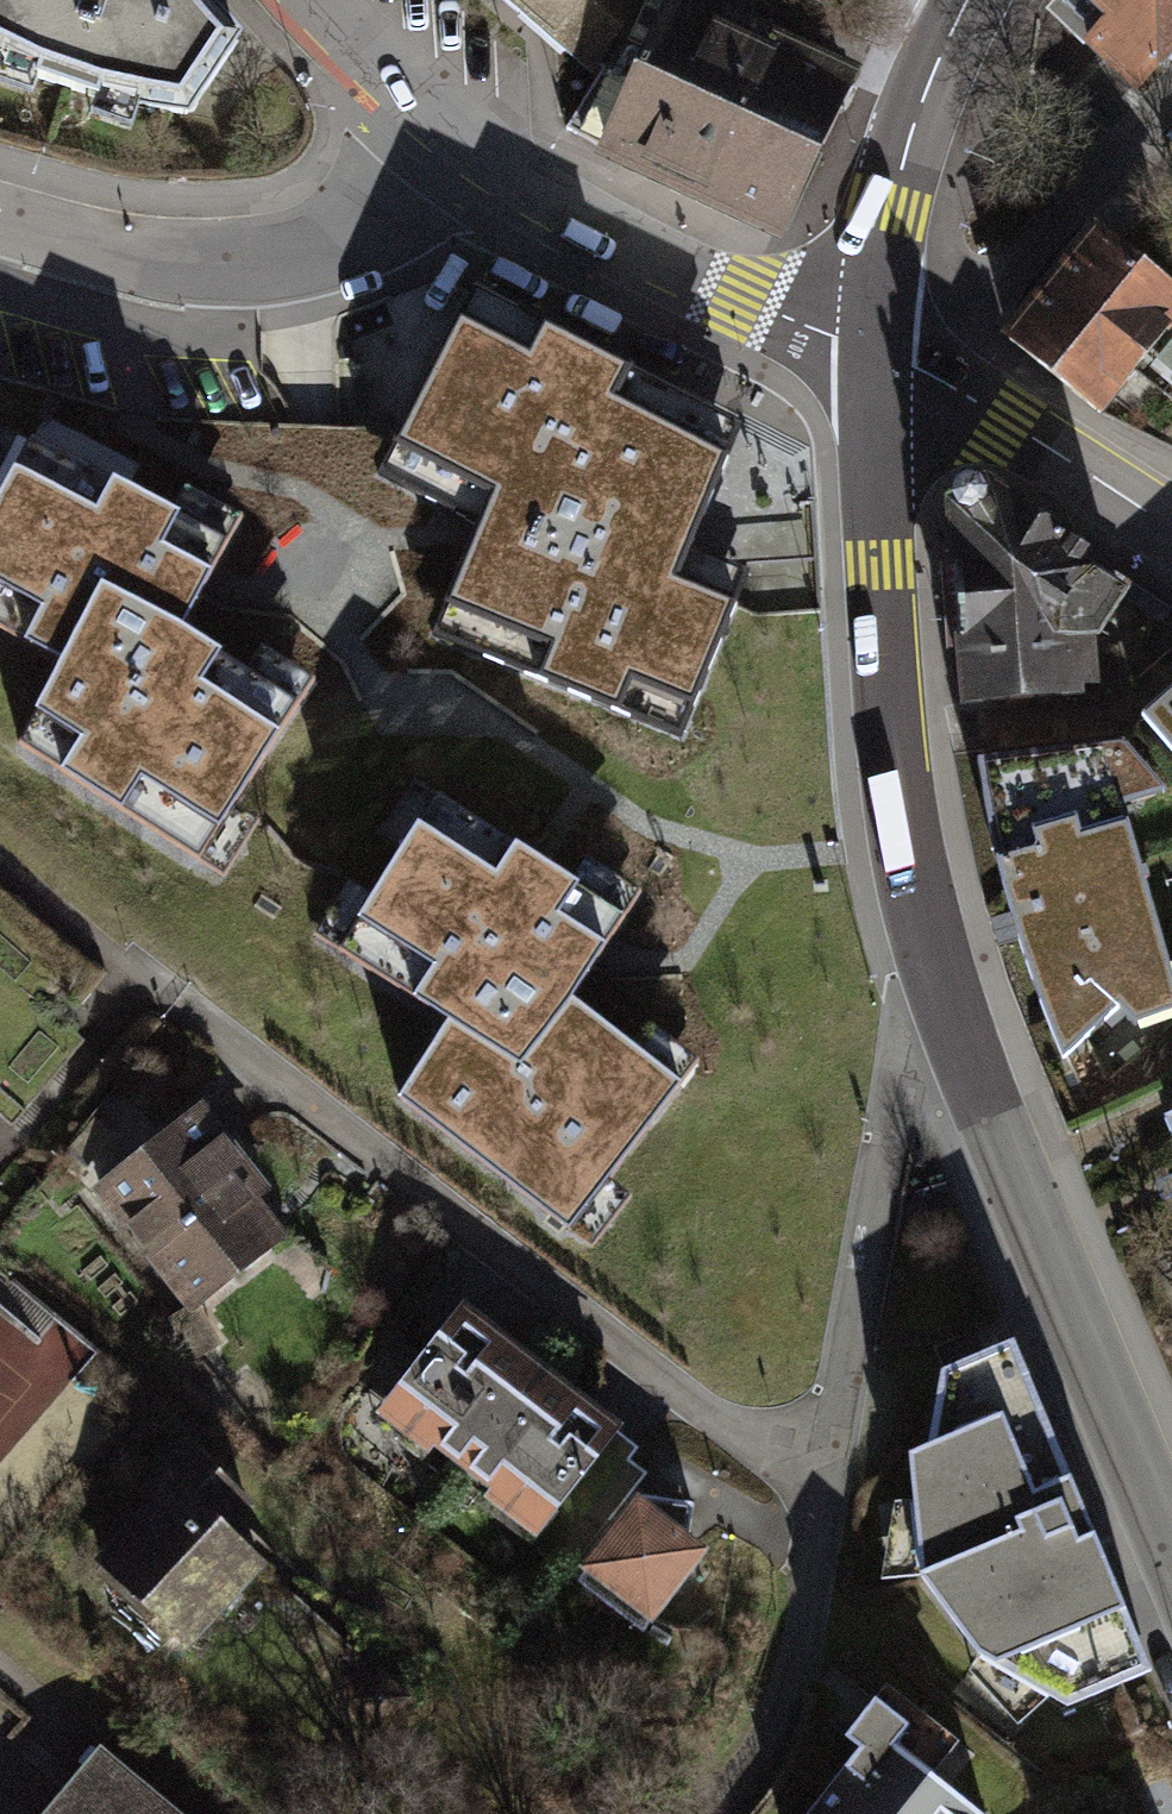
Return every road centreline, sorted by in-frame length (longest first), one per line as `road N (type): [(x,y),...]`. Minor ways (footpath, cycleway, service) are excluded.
road 1 (residential): [(728,1813),(750,1779),(807,1610),(886,1129),(913,1041),(943,995)]
road 2 (tertiary): [(943,995),(890,790),(876,663),(878,349)]
road 3 (tertiary): [(1171,1556),(943,995)]
road 4 (residential): [(0,227),(214,266),(316,243),(424,181),(462,139)]
road 5 (residential): [(878,349),(738,292),(544,196),(462,139)]
road 6 (residential): [(1171,90),(994,286),(878,349)]
road 7 (tertiary): [(878,349),(910,132),(968,0)]
road 8 (residential): [(1171,530),(878,349)]
road 9 (residential): [(462,139),(317,0)]

